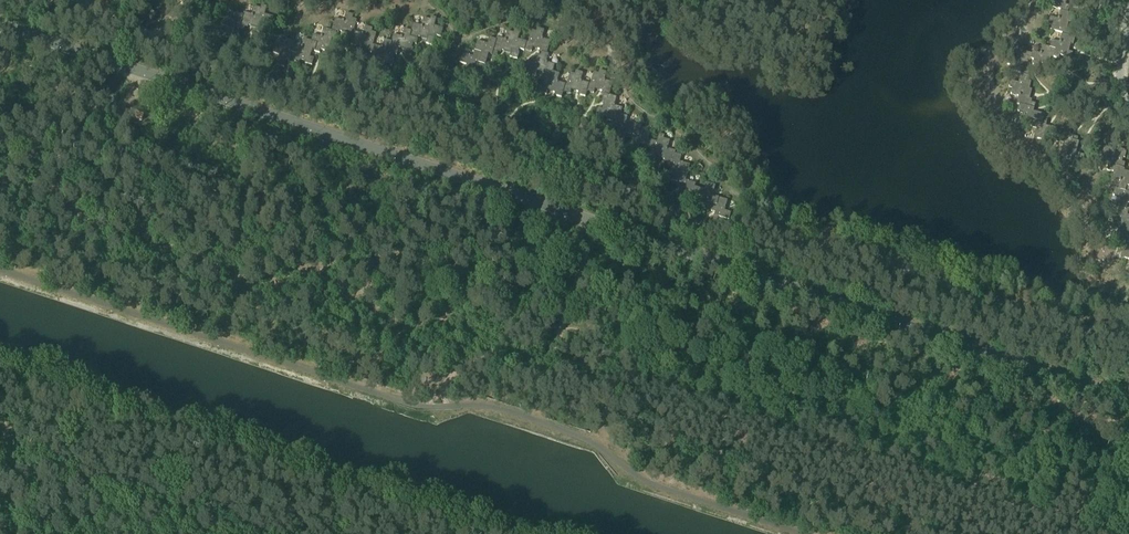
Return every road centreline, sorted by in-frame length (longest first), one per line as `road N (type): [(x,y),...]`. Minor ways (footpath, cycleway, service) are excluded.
road 1 (unclassified): [(1128,396),(0,23)]
road 2 (track): [(0,368),(346,481)]
road 3 (track): [(346,481),(506,533)]

